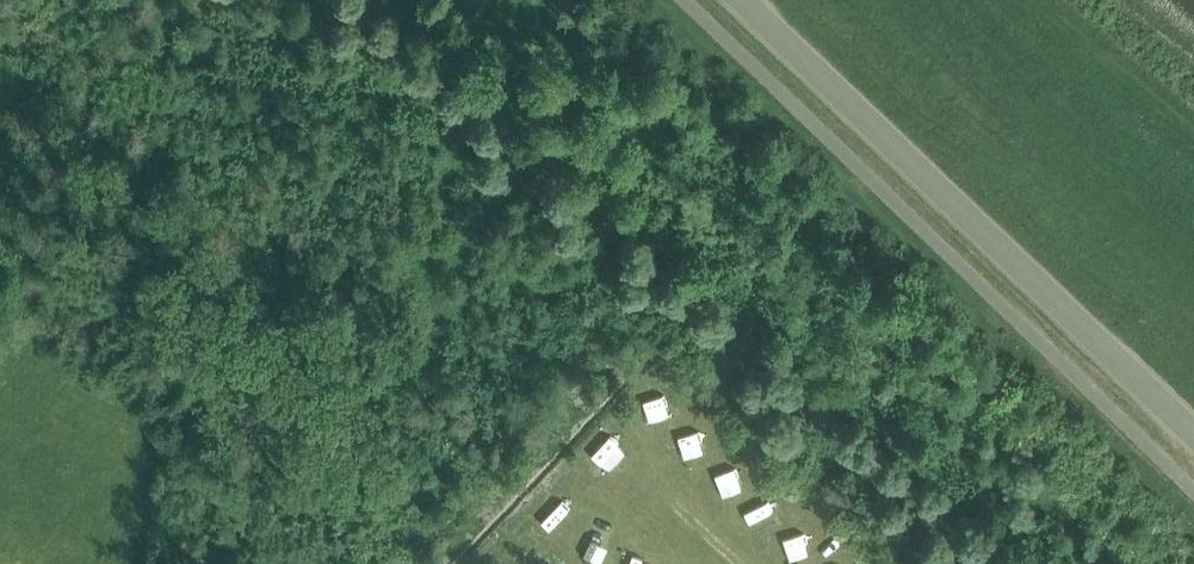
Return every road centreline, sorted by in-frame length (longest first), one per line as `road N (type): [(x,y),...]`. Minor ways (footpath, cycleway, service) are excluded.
road 1 (unclassified): [(1193,429),(744,0)]

